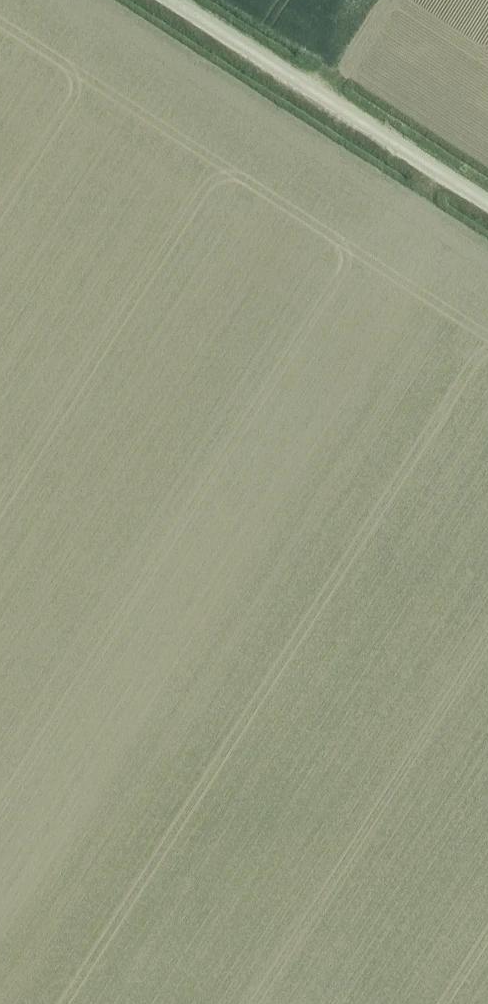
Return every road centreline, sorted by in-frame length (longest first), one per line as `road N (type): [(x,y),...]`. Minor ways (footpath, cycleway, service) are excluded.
road 1 (unclassified): [(487,208),(161,0)]

